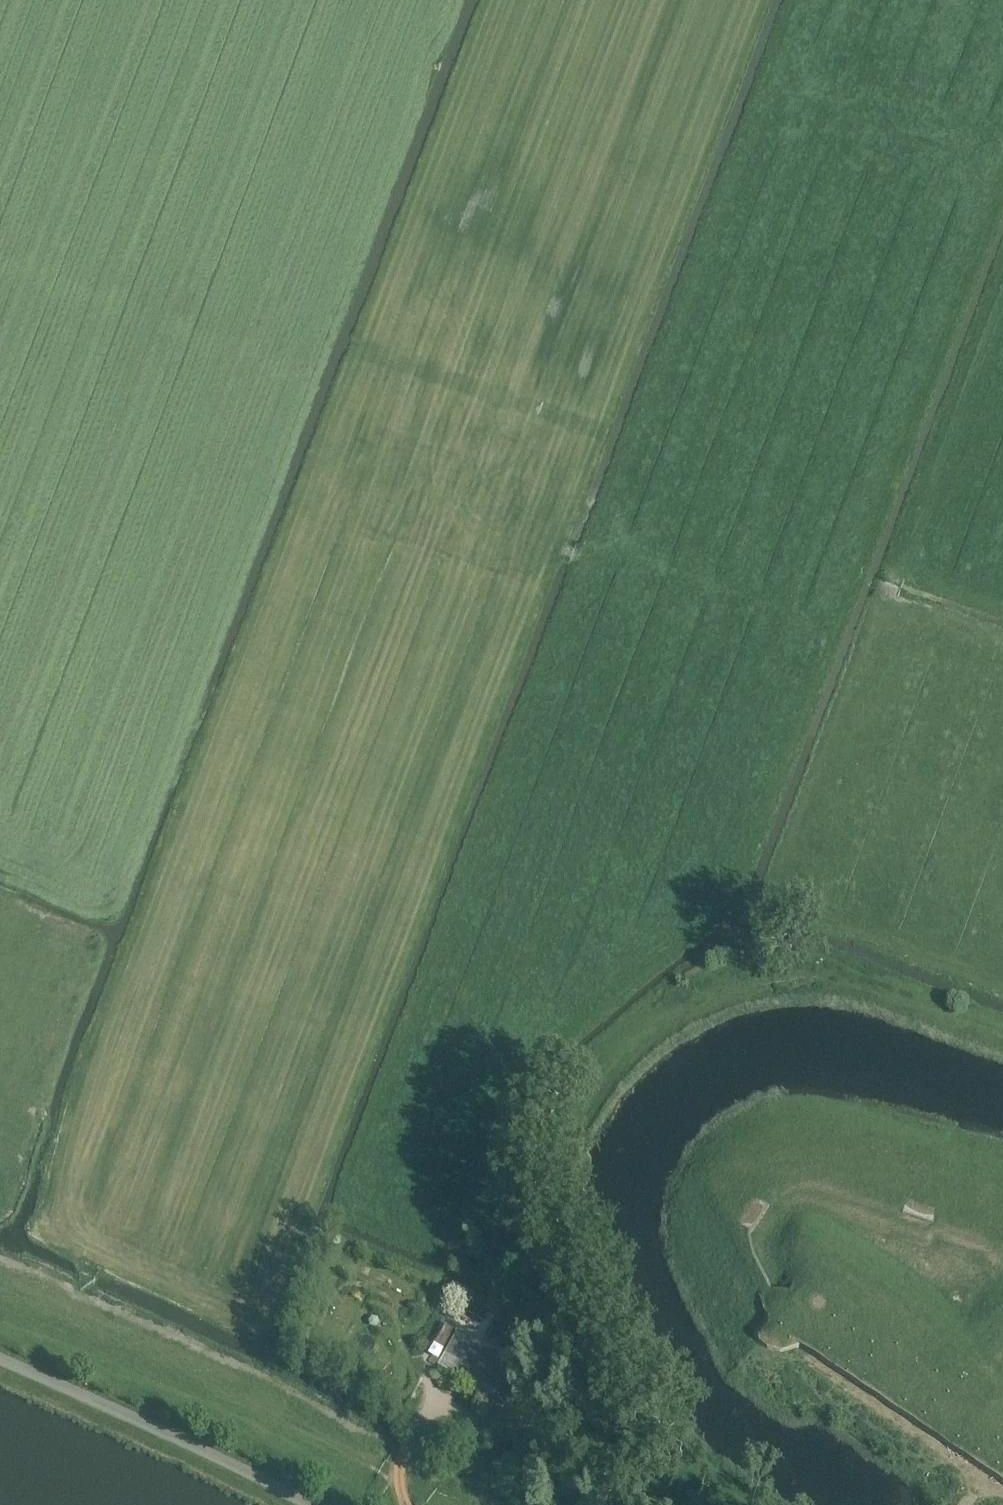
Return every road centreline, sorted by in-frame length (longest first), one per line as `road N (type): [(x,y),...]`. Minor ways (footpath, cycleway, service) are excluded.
road 1 (unclassified): [(312,1504),(0,1359)]

